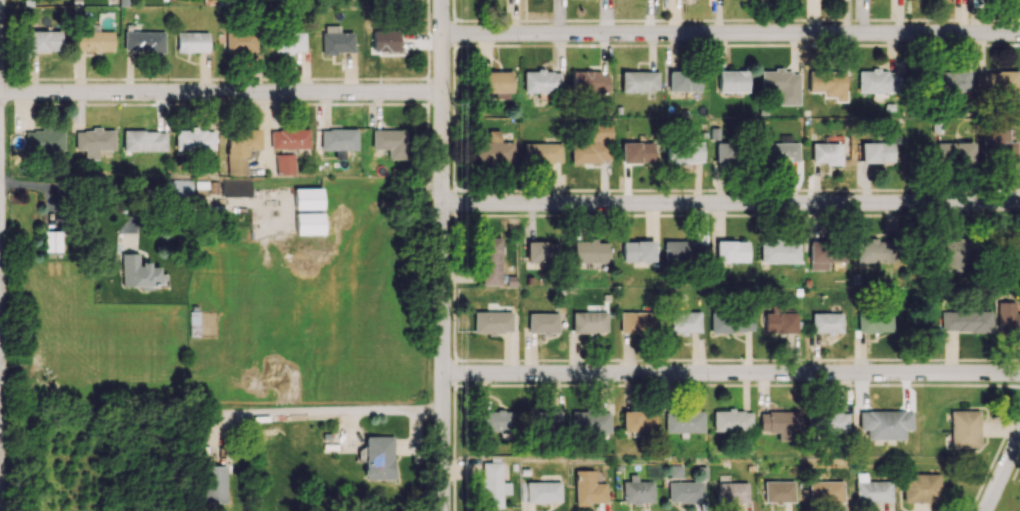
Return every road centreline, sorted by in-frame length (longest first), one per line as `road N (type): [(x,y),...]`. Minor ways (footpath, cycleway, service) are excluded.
road 1 (residential): [(1019,32),(442,34)]
road 2 (residential): [(1019,375),(442,377)]
road 3 (residential): [(1019,204),(443,207)]
road 4 (residential): [(442,0),(442,510)]
road 5 (residential): [(442,95),(0,95)]
road 6 (residential): [(442,415),(221,416)]

